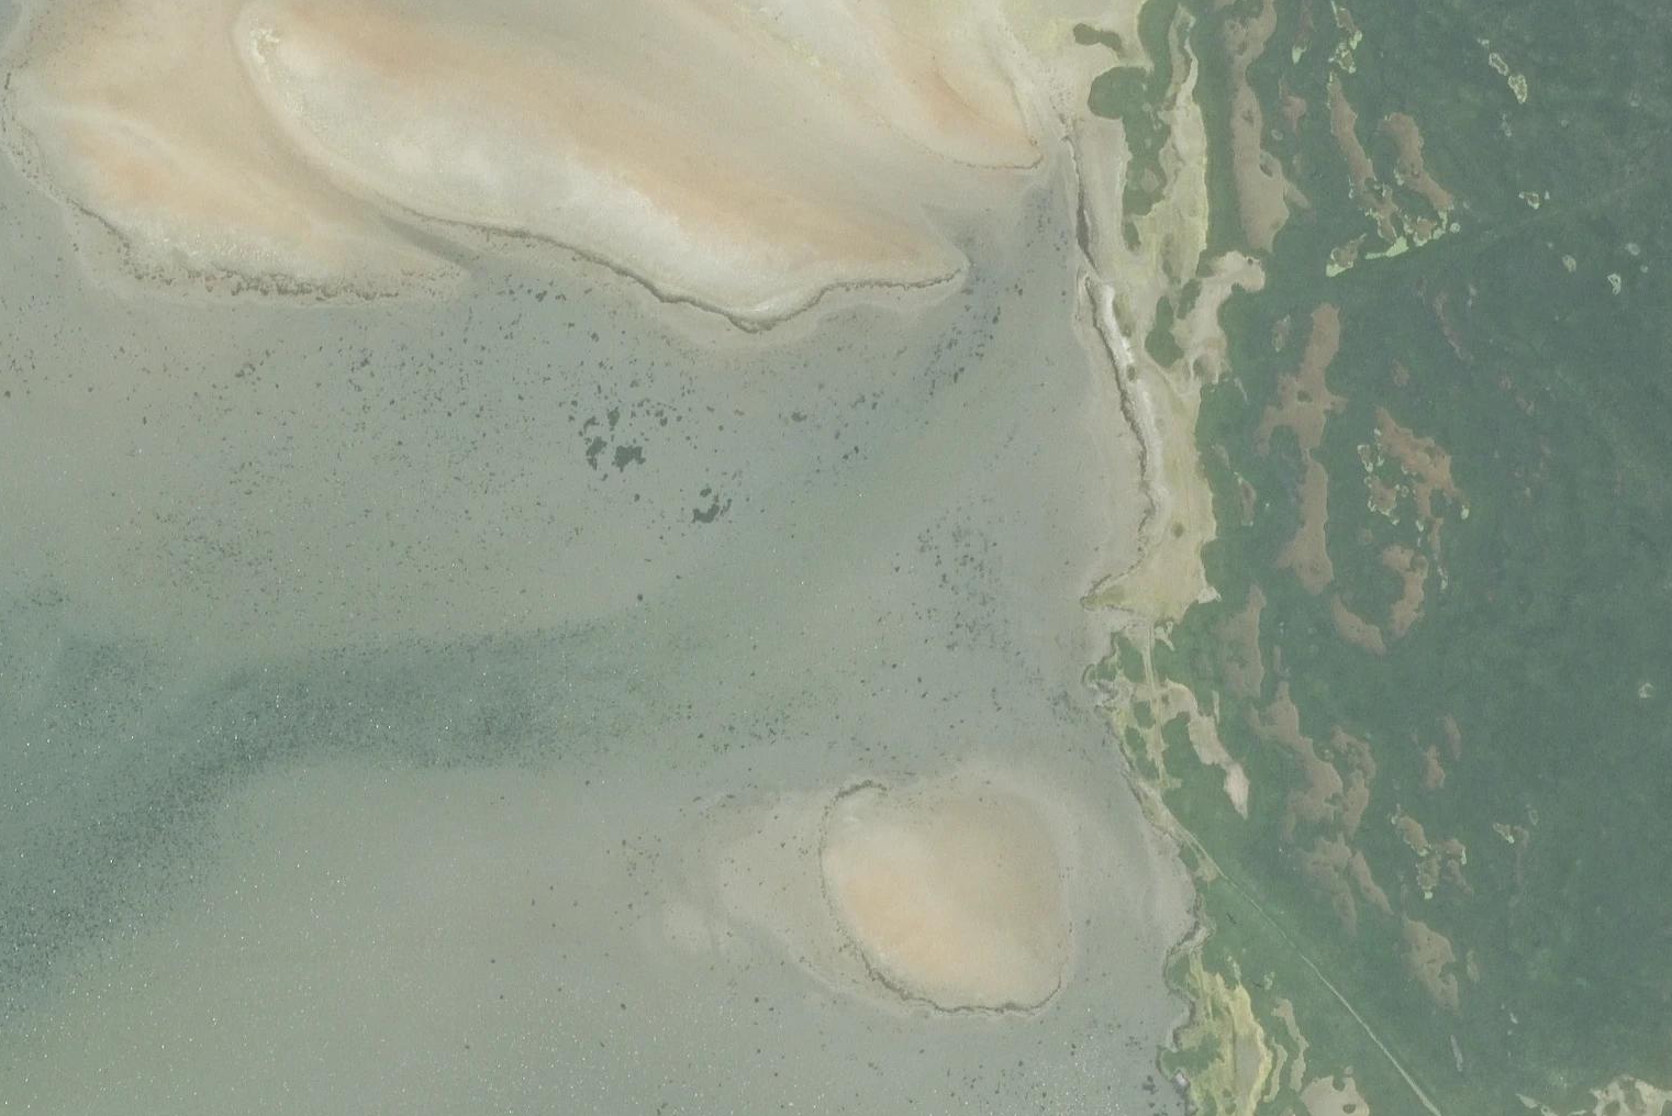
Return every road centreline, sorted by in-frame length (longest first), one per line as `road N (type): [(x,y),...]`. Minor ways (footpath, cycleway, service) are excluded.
road 1 (track): [(1170,807),(1440,1115)]

